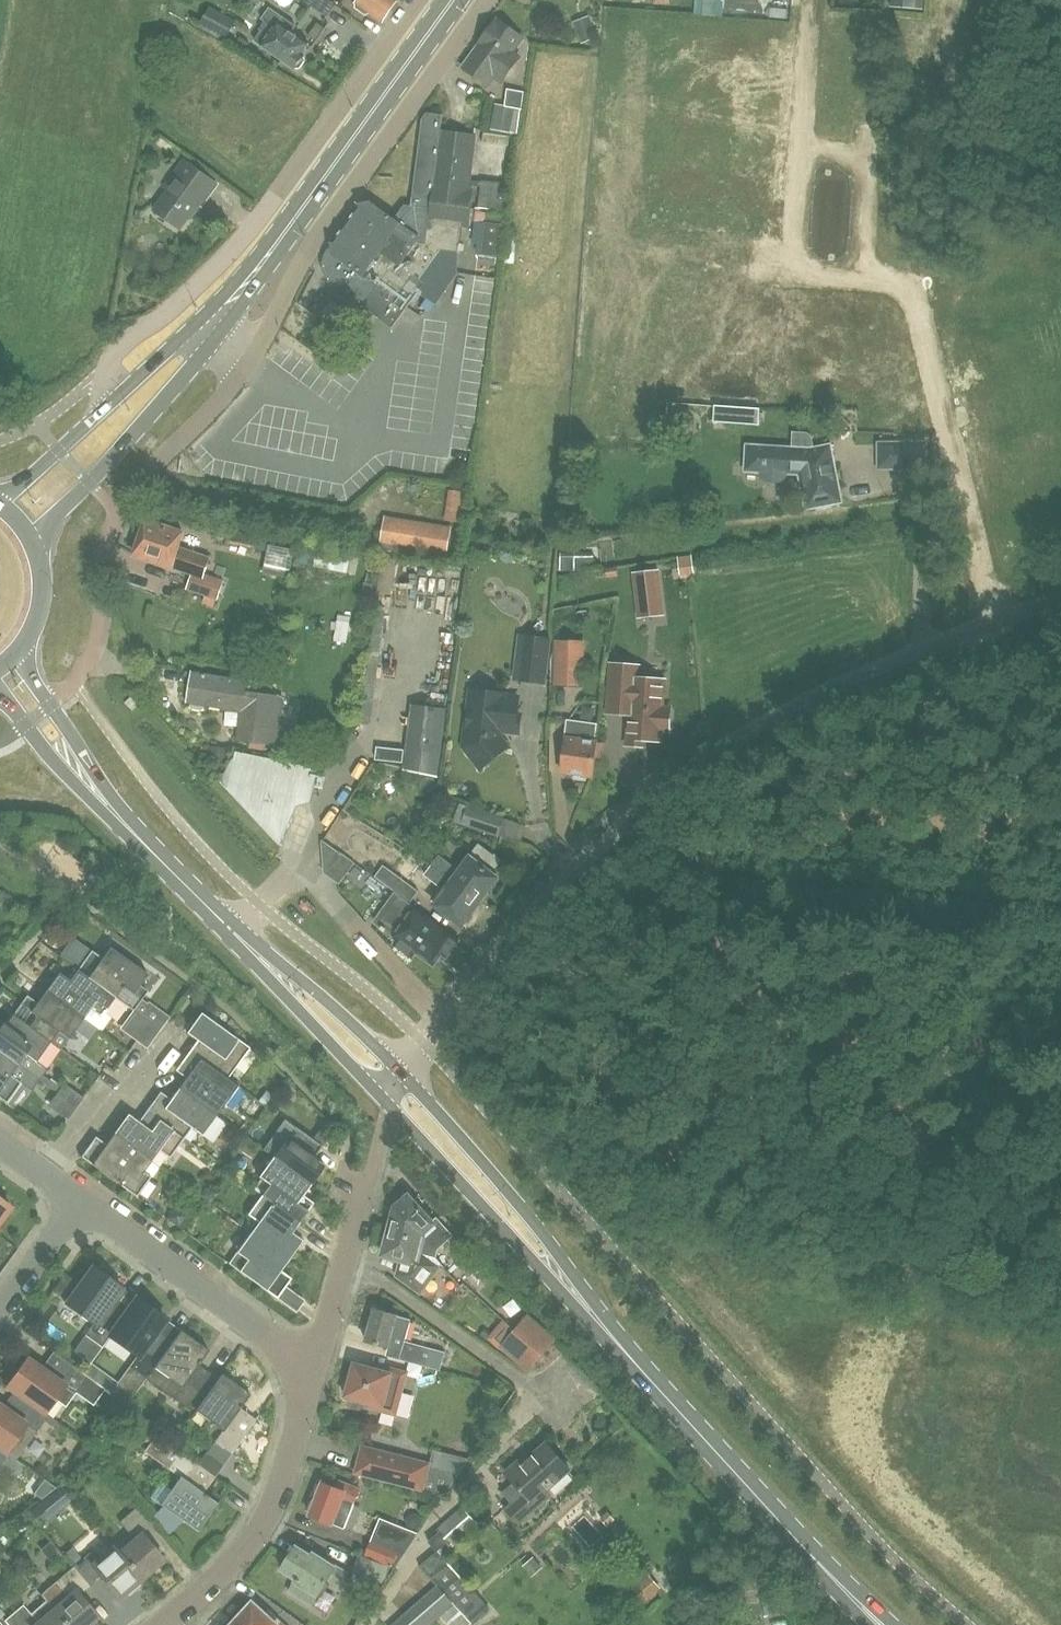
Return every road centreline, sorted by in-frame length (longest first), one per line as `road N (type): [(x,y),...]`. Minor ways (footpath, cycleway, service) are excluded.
road 1 (unclassified): [(52,706),(85,669),(101,632),(112,514),(235,381),(302,262),(488,0)]
road 2 (unclassified): [(406,1078),(561,882),(667,786),(833,687),(995,620)]
road 3 (primary): [(0,695),(60,769),(390,1105)]
road 4 (unclassified): [(417,0),(236,250),(118,347),(107,406)]
road 5 (primary): [(406,1078),(177,870),(125,814),(52,706)]
road 6 (residential): [(873,279),(900,287),(914,305),(995,620)]
road 7 (primary): [(878,1624),(626,1356)]
road 8 (primary): [(32,539),(203,355),(263,262)]
road 9 (primary): [(626,1356),(555,1249),(406,1078)]
road 10 (primary): [(390,1105),(626,1356)]
road 11 (primary): [(263,262),(454,0)]
road 12 (residential): [(161,1624),(244,1550),(272,1508),(313,1367)]
road 13 (residential): [(313,1367),(81,1201)]
road 14 (residential): [(42,1173),(107,1085),(127,1100),(176,1032)]
road 15 (primary): [(263,262),(107,406)]
road 16 (residential): [(800,145),(795,255),(814,274),(873,279)]
road 17 (residential): [(800,145),(855,151),(867,162),(873,279)]
road 18 (residential): [(313,1367),(363,1203)]
road 19 (residential): [(810,0),(800,145)]
road 20 (primary): [(107,406),(0,502)]
road 21 (residential): [(0,1310),(81,1201)]
road 22 (primary): [(16,652),(39,610),(32,539)]

